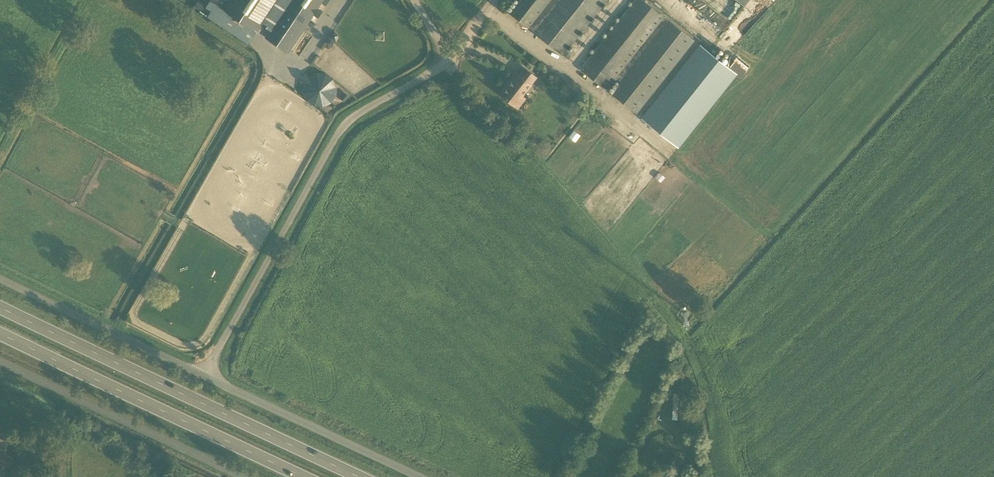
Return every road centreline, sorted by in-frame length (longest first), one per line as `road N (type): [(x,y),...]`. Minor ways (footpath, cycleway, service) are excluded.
road 1 (unclassified): [(204,377),(342,135),(447,53),(414,0)]
road 2 (primary): [(361,476),(0,307)]
road 3 (primary): [(0,334),(301,476)]
road 4 (unclassified): [(240,476),(0,365)]
road 5 (unclassified): [(418,476),(204,377)]
road 6 (unclassified): [(204,377),(0,277)]

